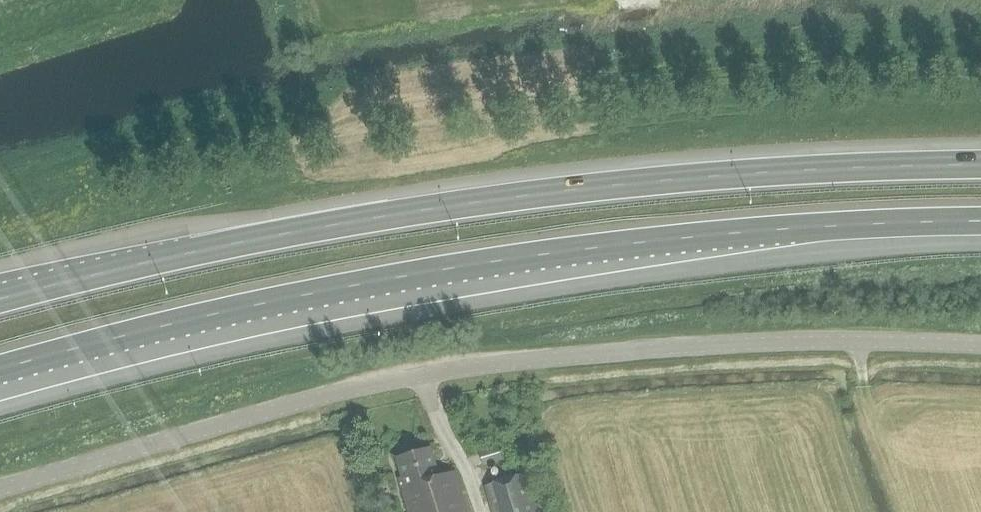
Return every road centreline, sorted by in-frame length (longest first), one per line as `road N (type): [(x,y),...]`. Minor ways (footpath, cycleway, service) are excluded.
road 1 (tertiary): [(0,489),(414,376),(725,345),(980,345)]
road 2 (motorway): [(0,368),(447,268),(710,236),(980,221)]
road 3 (motorway): [(980,164),(585,188),(359,219),(0,299)]

